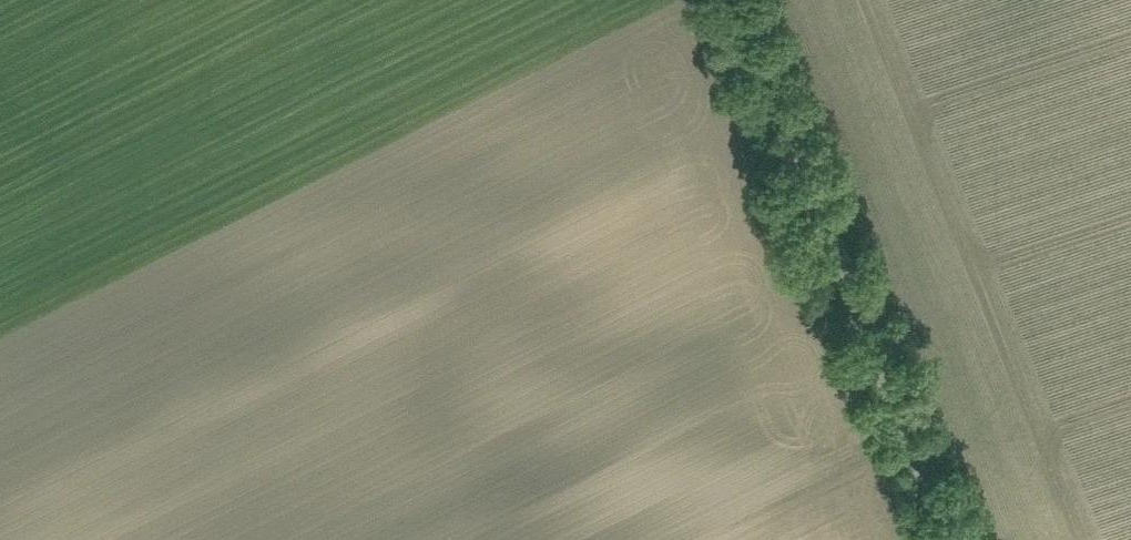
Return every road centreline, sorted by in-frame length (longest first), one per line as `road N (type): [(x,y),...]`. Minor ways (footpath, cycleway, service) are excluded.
road 1 (unclassified): [(735,0),(954,539)]

